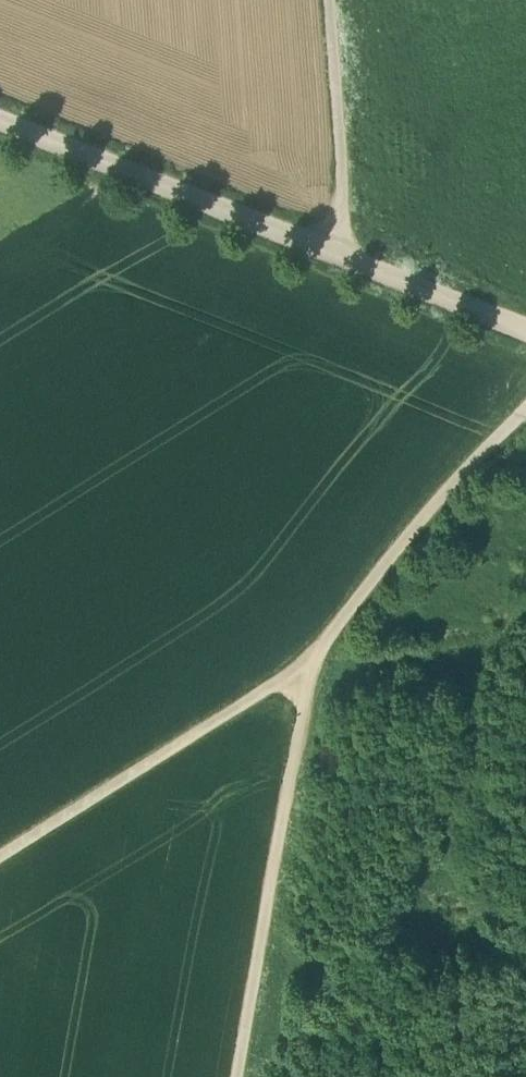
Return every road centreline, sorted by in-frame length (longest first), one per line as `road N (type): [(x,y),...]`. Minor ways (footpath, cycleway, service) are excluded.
road 1 (track): [(525,416),(426,519),(312,665),(242,1076)]
road 2 (unclassified): [(525,332),(0,120)]
road 3 (track): [(0,861),(312,665)]
road 4 (track): [(330,0),(345,212),(329,252)]

